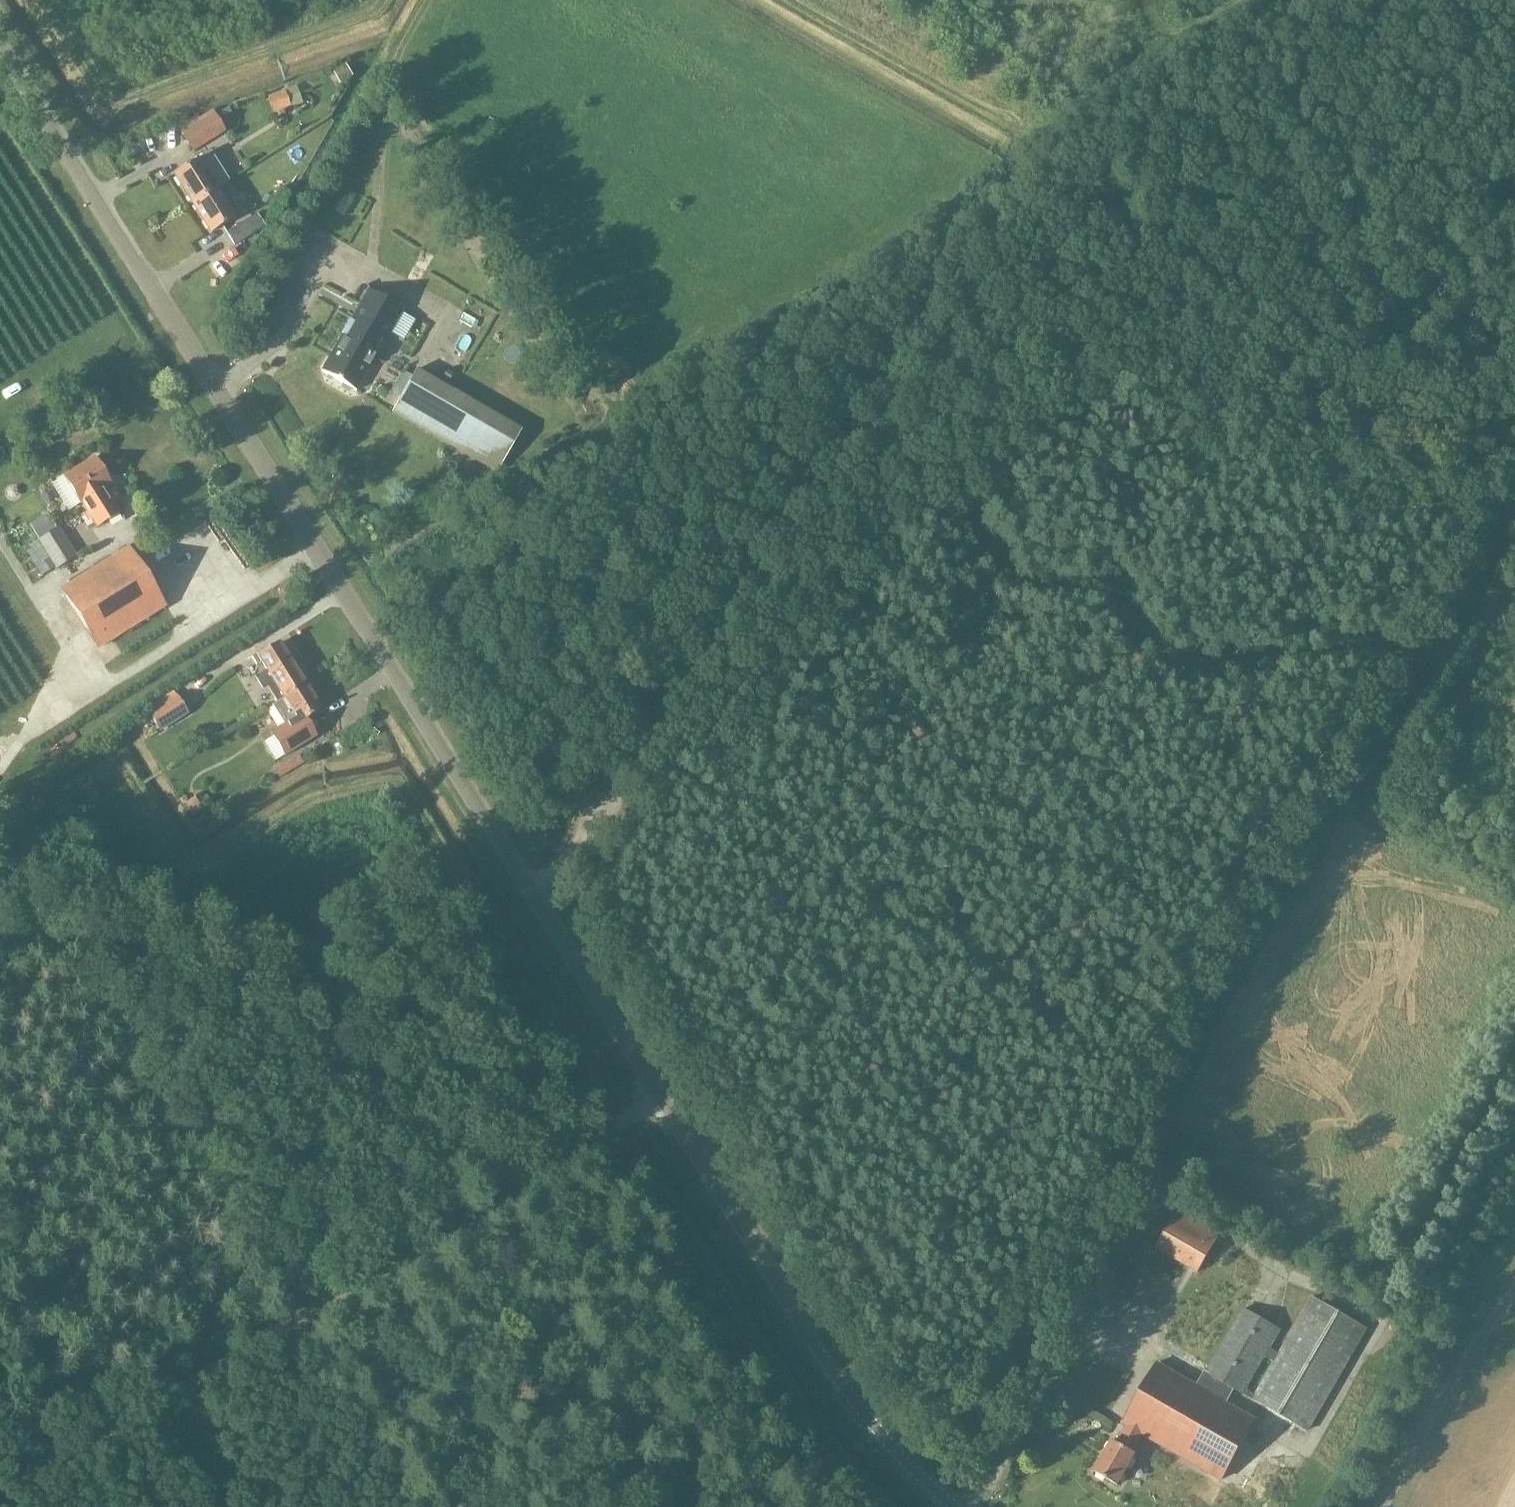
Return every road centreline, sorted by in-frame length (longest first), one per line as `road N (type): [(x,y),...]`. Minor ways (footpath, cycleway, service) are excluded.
road 1 (unclassified): [(954,1506),(896,1451),(812,1343),(0,46)]
road 2 (track): [(0,833),(114,766),(191,867),(310,801),(398,791),(641,1169)]
road 3 (track): [(841,427),(928,318),(1072,242),(1114,209),(1229,201),(1263,188),(1300,139),(1299,106),(1266,0)]
road 4 (track): [(841,427),(958,485),(1004,560),(1024,578),(1109,600),(1184,662),(1437,659)]
road 5 (track): [(527,885),(562,864),(634,765),(841,427)]
road 6 (track): [(789,0),(1030,133),(1258,0)]
road 7 (track): [(0,1495),(427,1242)]
road 8 (track): [(47,0),(105,92),(118,98),(363,15),(381,0)]
road 9 (track): [(427,1242),(661,1096)]
road 10 (track): [(1514,529),(1437,659)]

